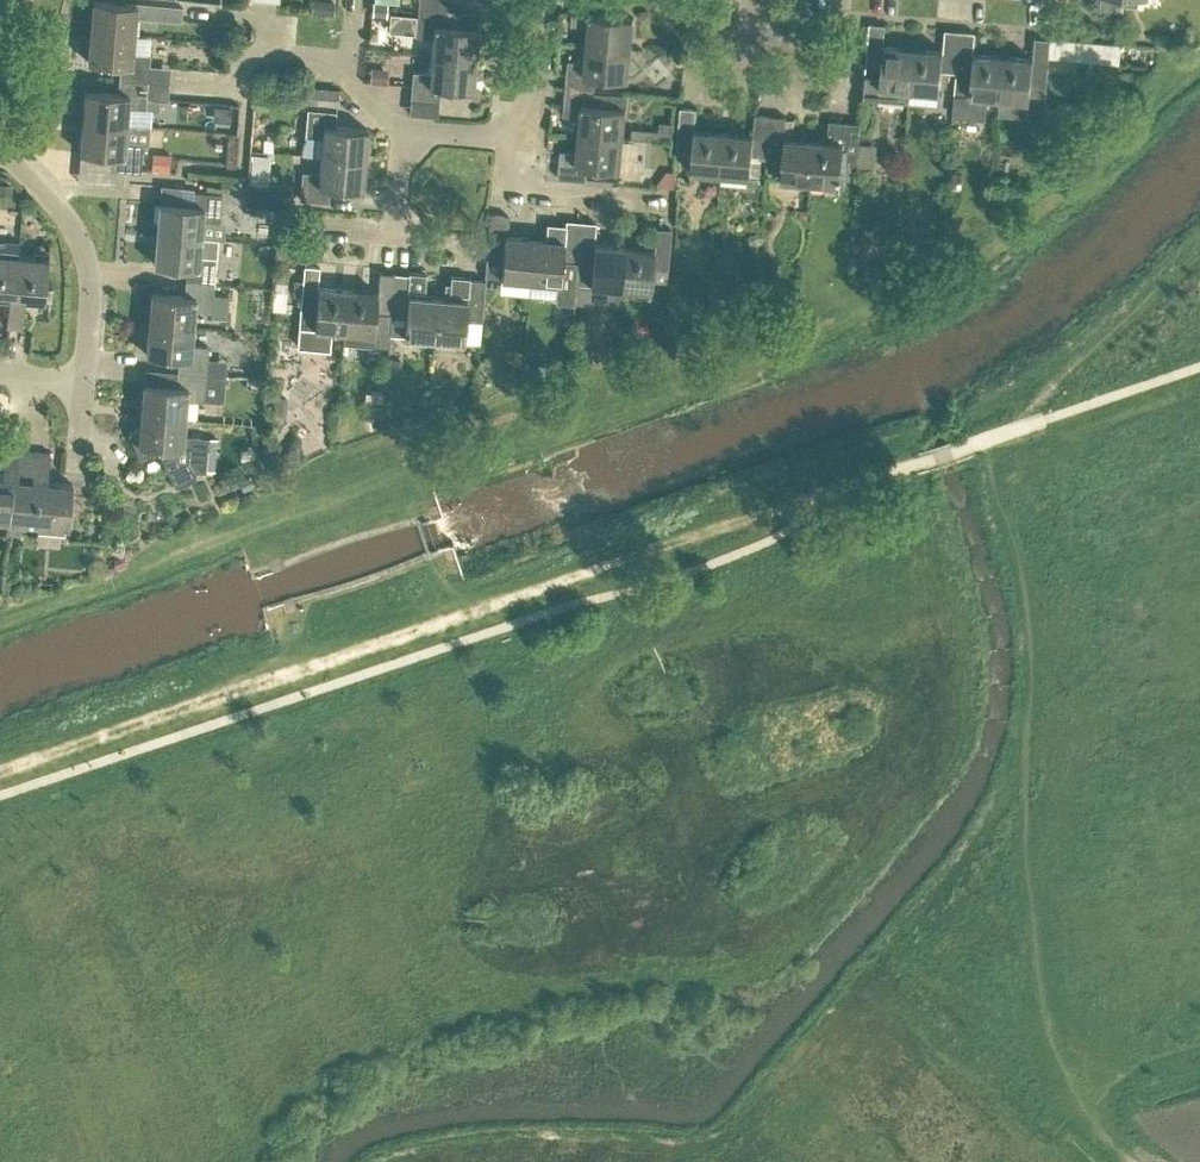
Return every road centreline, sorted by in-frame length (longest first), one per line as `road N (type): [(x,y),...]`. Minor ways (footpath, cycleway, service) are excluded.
road 1 (track): [(818,502),(0,771)]
road 2 (residential): [(0,143),(69,221),(85,266),(78,381)]
road 3 (residential): [(400,130),(363,97),(343,61),(256,51),(240,65),(238,88)]
road 4 (residential): [(657,198),(501,182),(503,133)]
road 5 (residential): [(503,133),(529,92),(538,0)]

